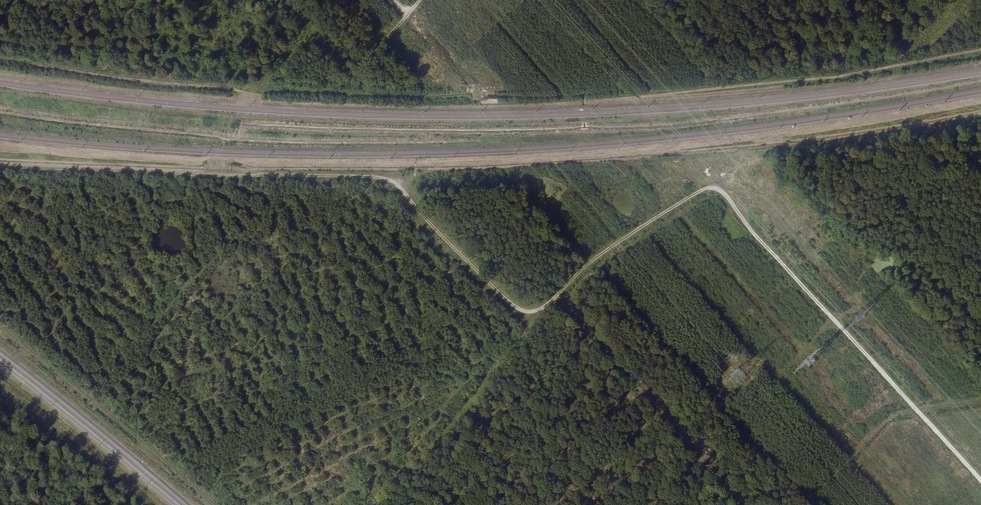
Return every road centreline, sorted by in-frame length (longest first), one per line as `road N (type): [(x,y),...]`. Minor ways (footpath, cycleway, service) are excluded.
road 1 (track): [(462,410),(590,262),(716,187),(980,480)]
road 2 (track): [(420,0),(358,67),(311,41),(257,96)]

